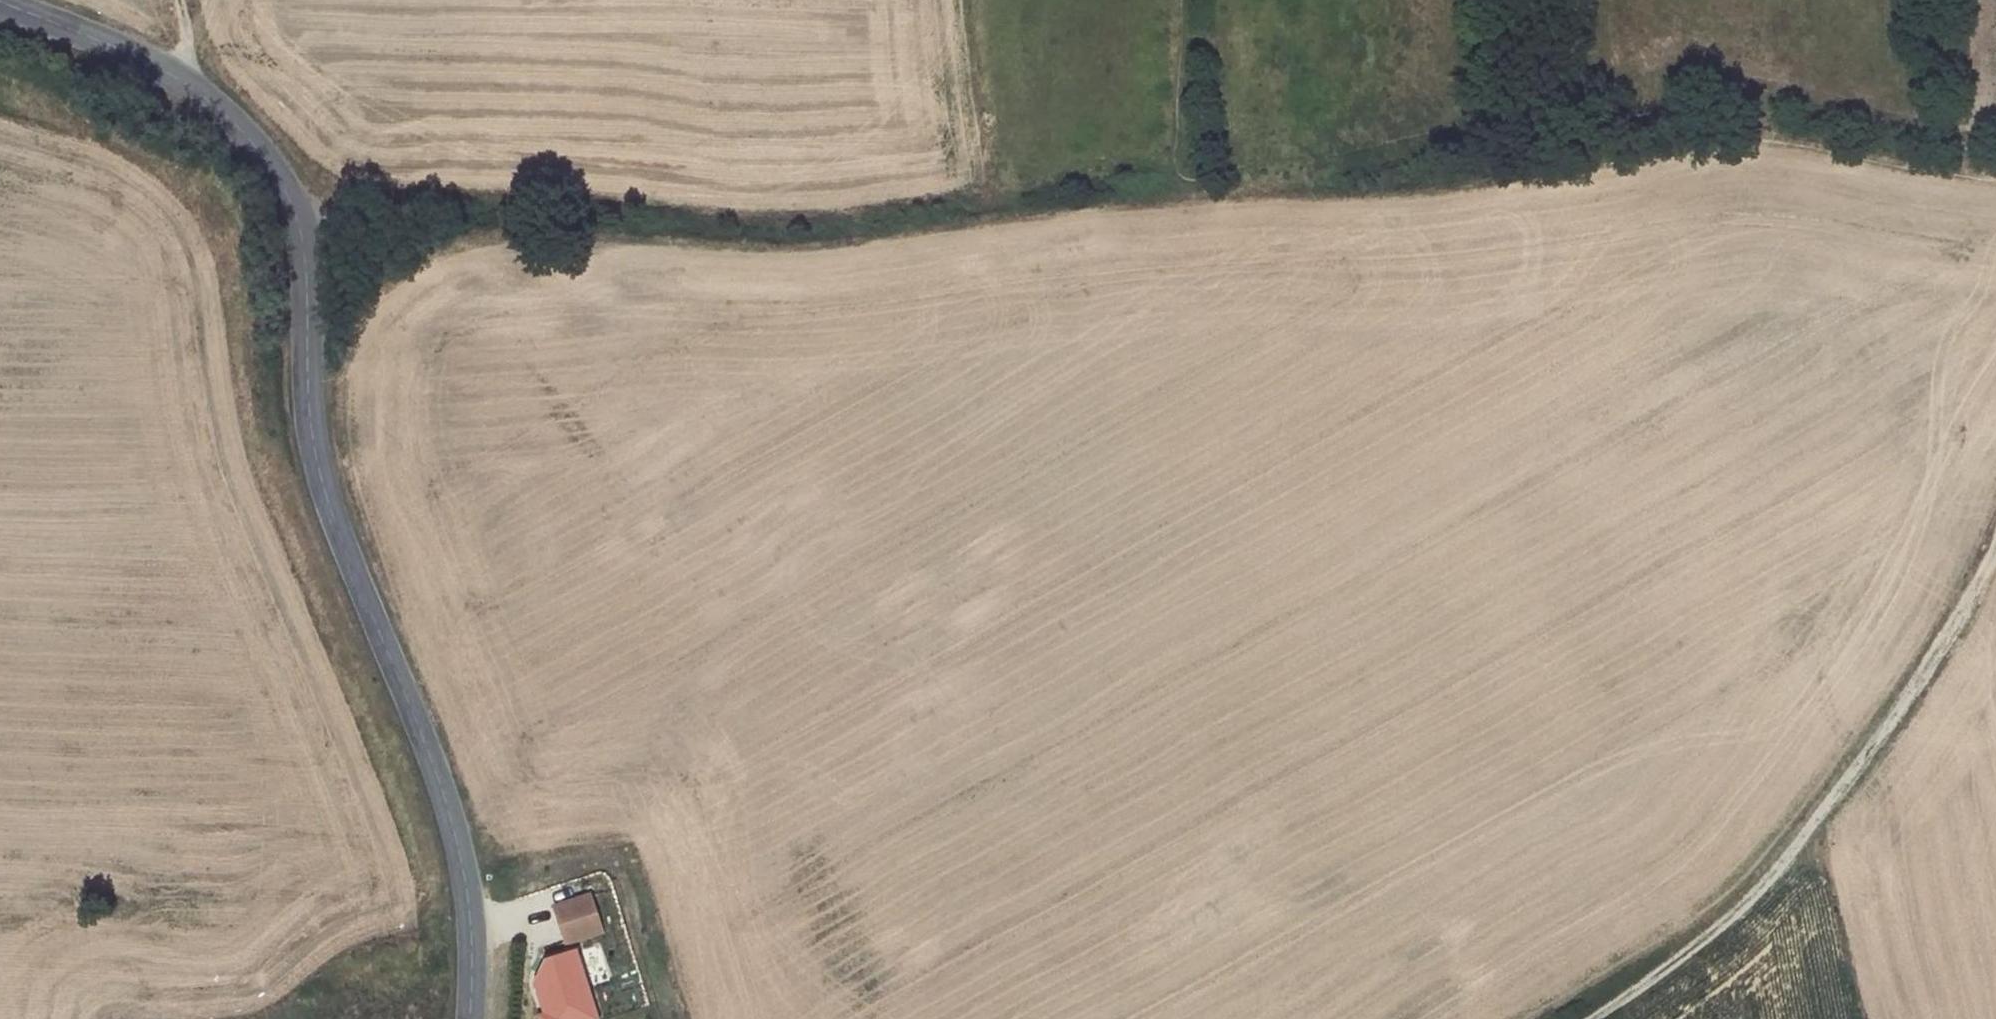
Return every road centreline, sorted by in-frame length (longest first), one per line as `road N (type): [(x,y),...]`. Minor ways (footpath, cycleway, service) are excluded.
road 1 (tertiary): [(469,1018),(470,920),(448,800),(325,487),(307,401),(303,274),(288,196),(244,134),(178,74),(0,2)]
road 2 (track): [(1601,1018),(1762,894),(1901,716),(1979,595),(1995,552)]

